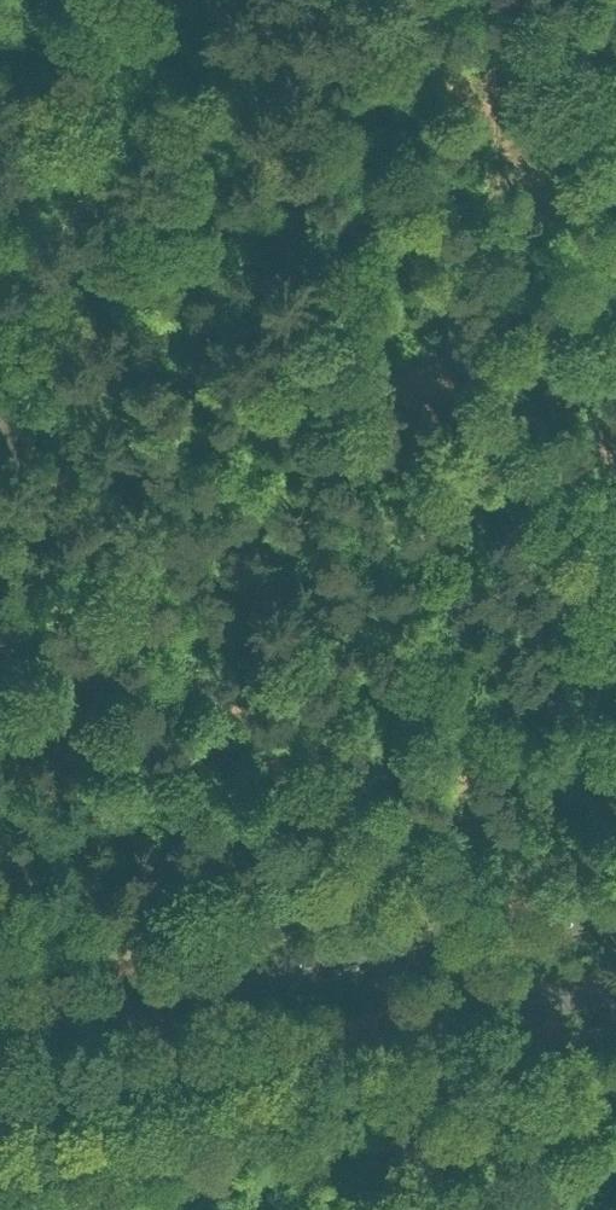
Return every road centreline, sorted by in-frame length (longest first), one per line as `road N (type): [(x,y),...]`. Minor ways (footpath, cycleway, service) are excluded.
road 1 (track): [(430,1209),(397,1033),(348,861),(109,558)]
road 2 (secondary): [(0,1121),(615,990)]
road 3 (secondary): [(615,913),(0,1030)]
road 4 (track): [(109,558),(0,413)]

